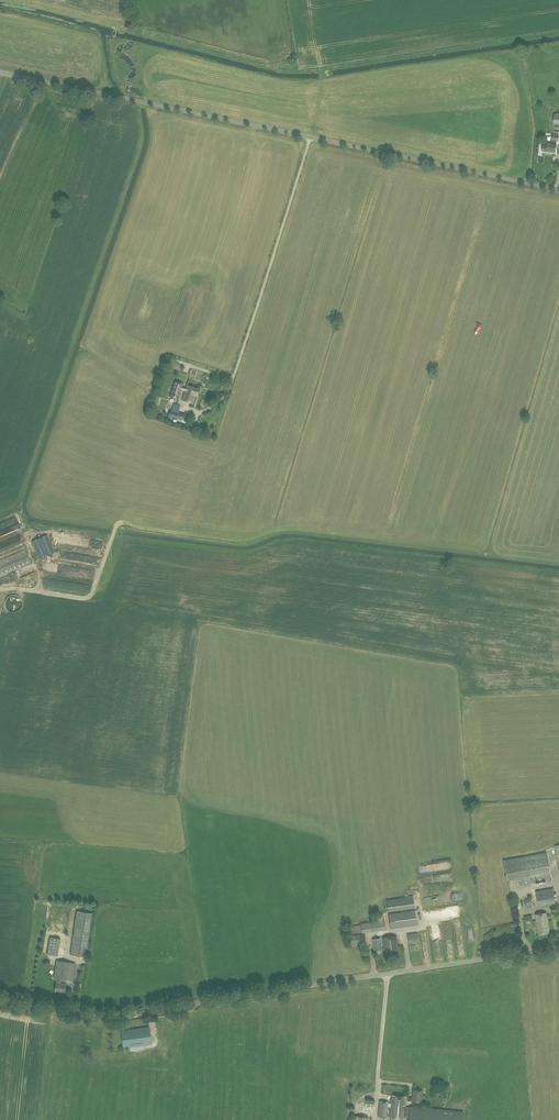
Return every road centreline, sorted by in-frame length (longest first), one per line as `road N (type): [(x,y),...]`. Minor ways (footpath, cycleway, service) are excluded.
road 1 (unclassified): [(558,190),(0,72)]
road 2 (unclassified): [(389,972),(114,1014),(0,997)]
road 3 (unclassified): [(389,972),(558,946)]

